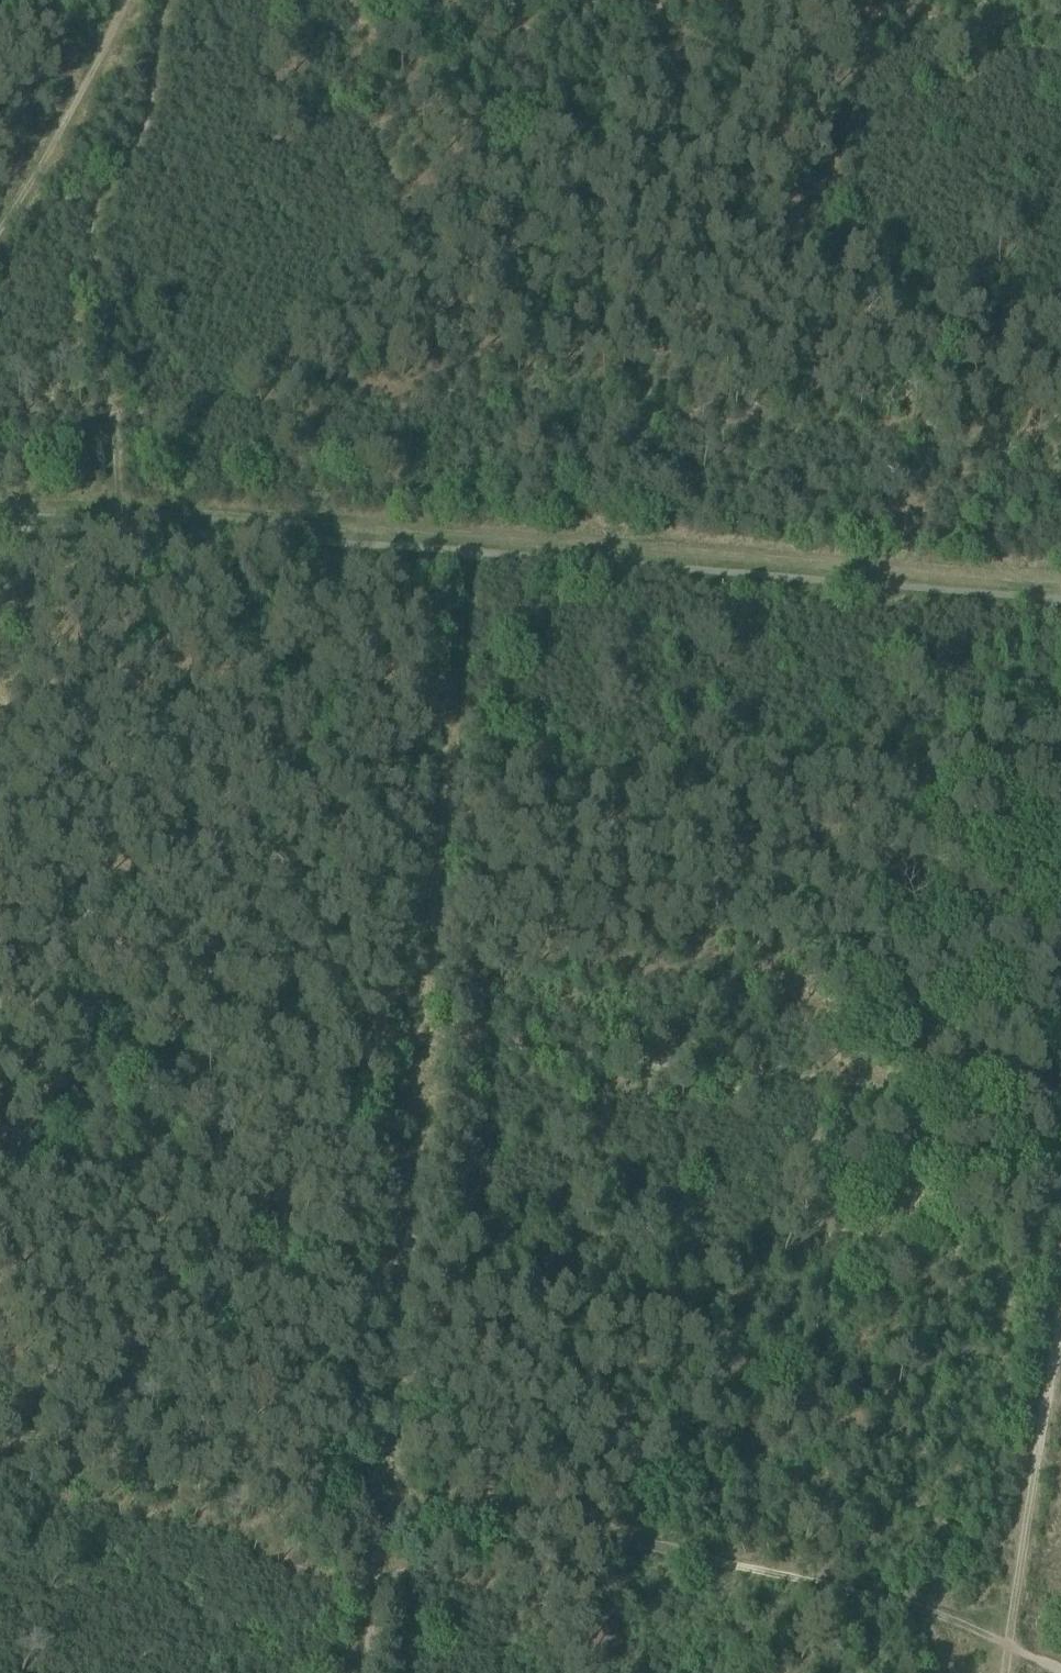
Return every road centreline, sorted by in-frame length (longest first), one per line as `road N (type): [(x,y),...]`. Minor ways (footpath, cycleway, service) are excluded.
road 1 (track): [(1060,1088),(669,1065),(0,1005)]
road 2 (track): [(1004,1672),(1060,1316)]
road 3 (track): [(0,224),(125,0)]

